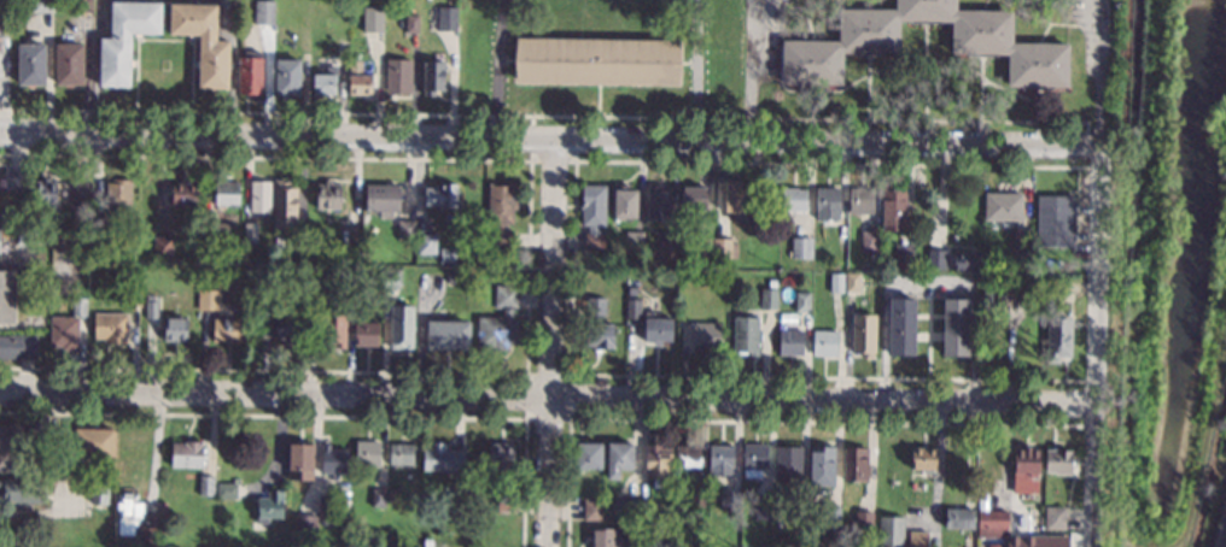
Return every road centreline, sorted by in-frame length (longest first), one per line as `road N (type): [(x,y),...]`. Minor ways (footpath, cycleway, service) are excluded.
road 1 (residential): [(1098,149),(0,133)]
road 2 (residential): [(1093,402),(0,392)]
road 3 (track): [(1135,0),(1119,527),(1127,546)]
road 4 (residential): [(544,546),(555,137)]
road 5 (track): [(1177,546),(1196,498),(1225,333)]

